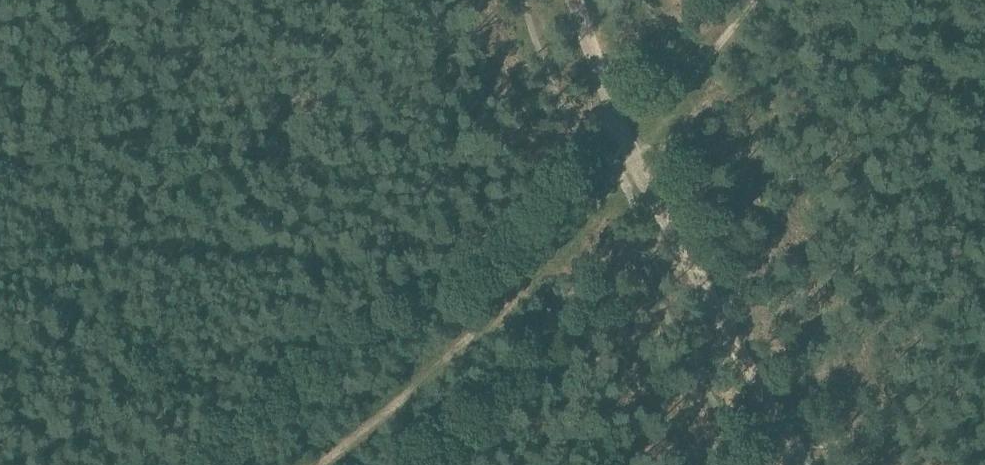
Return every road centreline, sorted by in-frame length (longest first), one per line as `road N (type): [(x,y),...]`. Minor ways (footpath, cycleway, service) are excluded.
road 1 (track): [(635,163),(809,464)]
road 2 (track): [(758,0),(635,163)]
road 3 (track): [(635,163),(571,0)]

